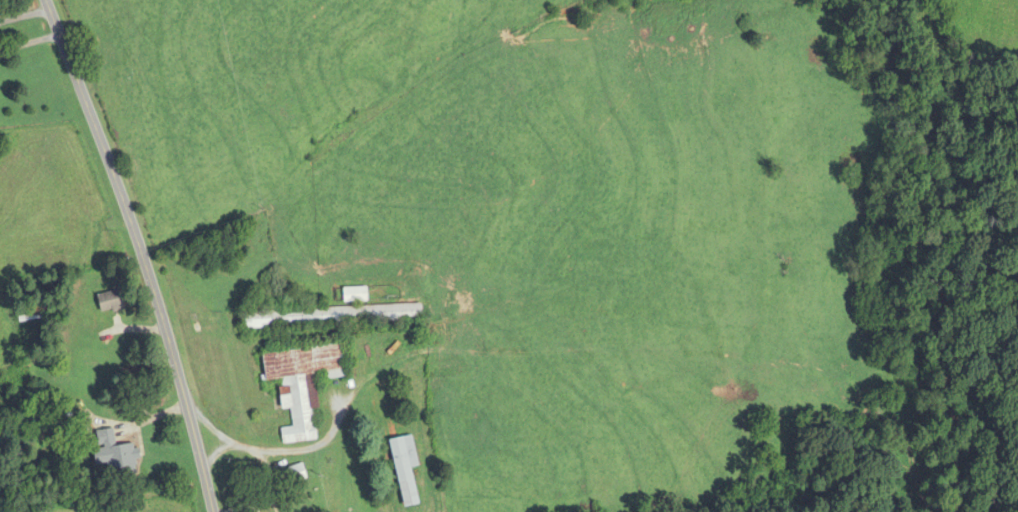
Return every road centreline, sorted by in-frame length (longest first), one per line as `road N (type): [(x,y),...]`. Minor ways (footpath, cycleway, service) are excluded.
road 1 (residential): [(212,511),(148,273),(45,0)]

